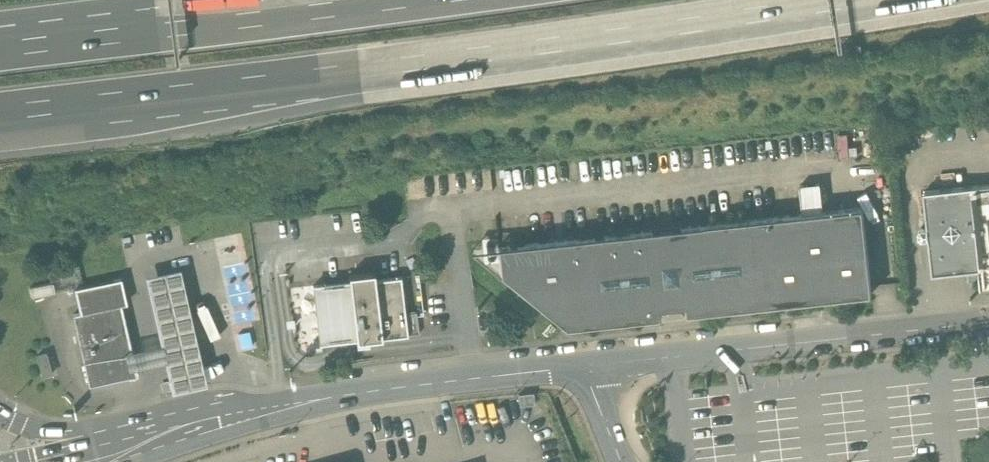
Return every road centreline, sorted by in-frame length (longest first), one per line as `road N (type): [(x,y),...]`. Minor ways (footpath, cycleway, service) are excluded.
road 1 (motorway): [(0,119),(872,0)]
road 2 (unclassified): [(161,434),(334,398),(584,366)]
road 3 (unclassified): [(584,366),(988,321)]
road 4 (motorway): [(320,0),(0,41)]

